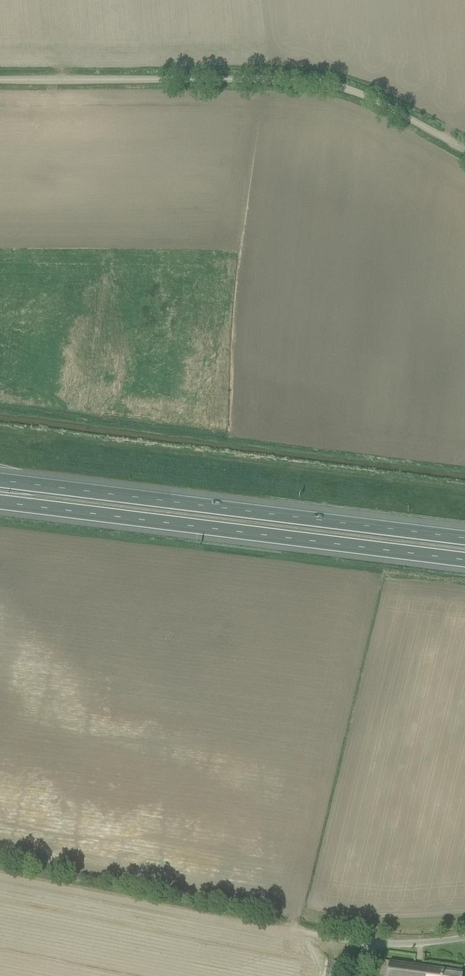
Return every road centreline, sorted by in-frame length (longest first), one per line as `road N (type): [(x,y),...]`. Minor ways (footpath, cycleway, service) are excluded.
road 1 (unclassified): [(0,87),(335,90),(464,157)]
road 2 (motorway): [(464,539),(0,477)]
road 3 (motorway): [(0,504),(464,564)]
road 4 (track): [(347,940),(0,871)]

